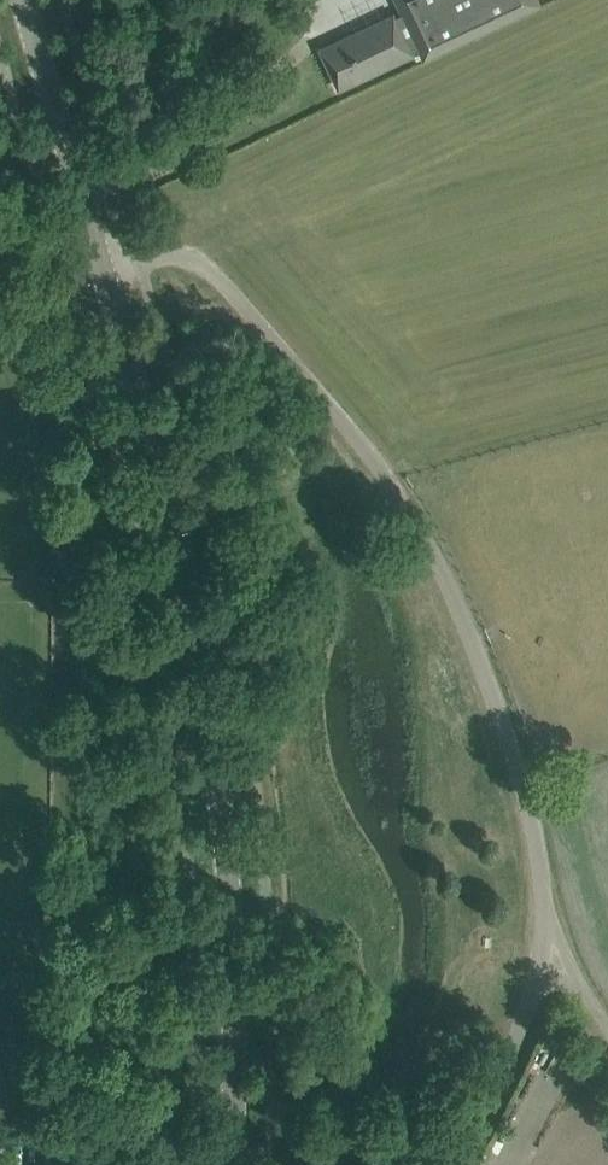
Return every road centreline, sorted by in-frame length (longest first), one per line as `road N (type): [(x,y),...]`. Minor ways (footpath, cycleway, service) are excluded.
road 1 (tertiary): [(234,1164),(221,767),(192,612),(103,273)]
road 2 (unclassified): [(545,968),(527,792),(511,741),(386,499),(189,263),(157,257),(103,273)]
road 3 (tertiary): [(103,273),(28,0)]
road 4 (unclassified): [(457,1164),(519,1042),(545,968)]

